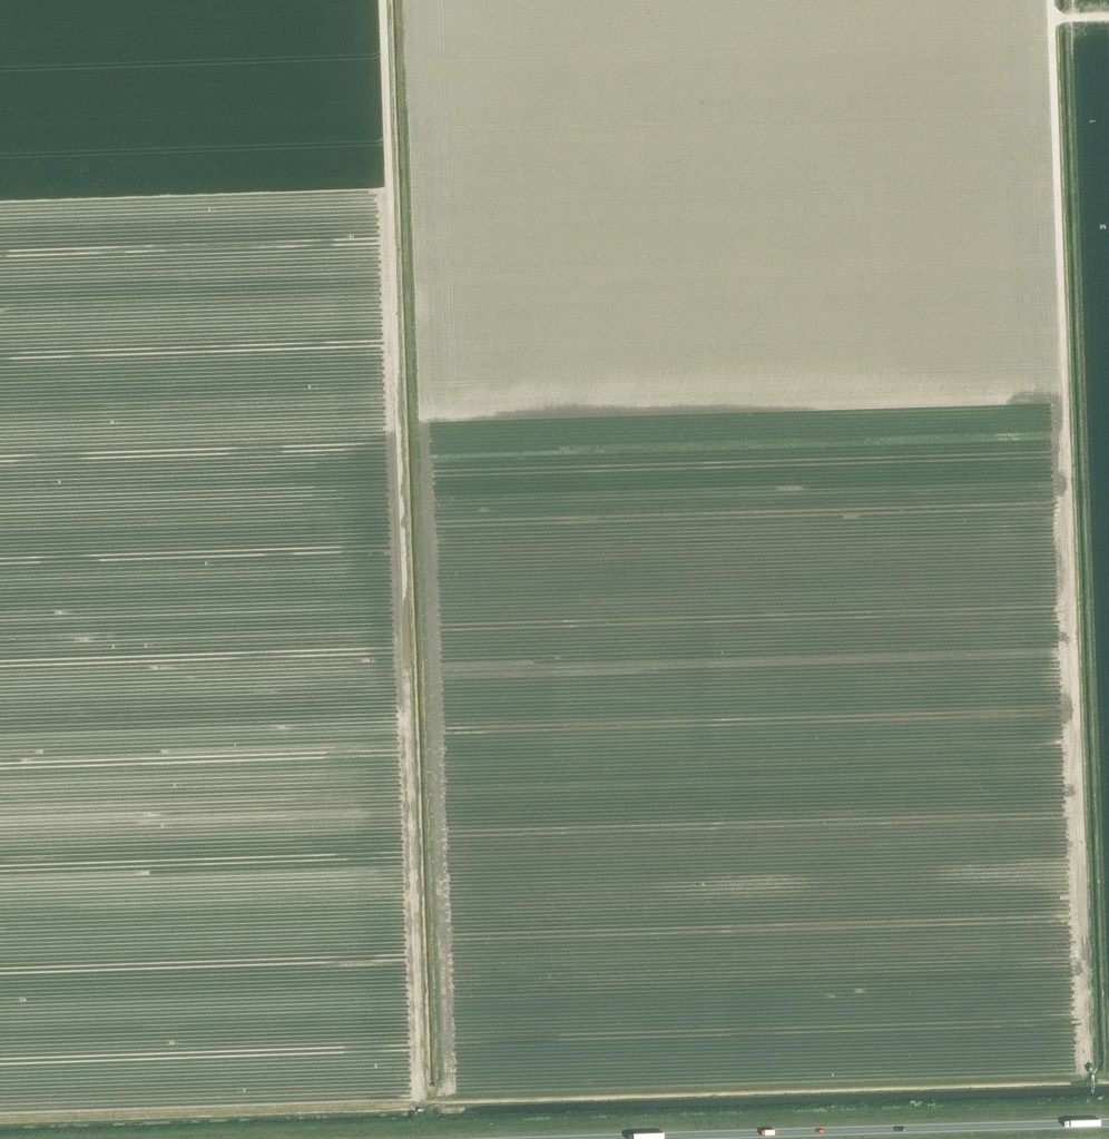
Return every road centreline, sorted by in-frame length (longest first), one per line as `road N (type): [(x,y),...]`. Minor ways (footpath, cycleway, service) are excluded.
road 1 (track): [(407,664),(383,0)]
road 2 (trunk): [(1108,1123),(565,1138)]

